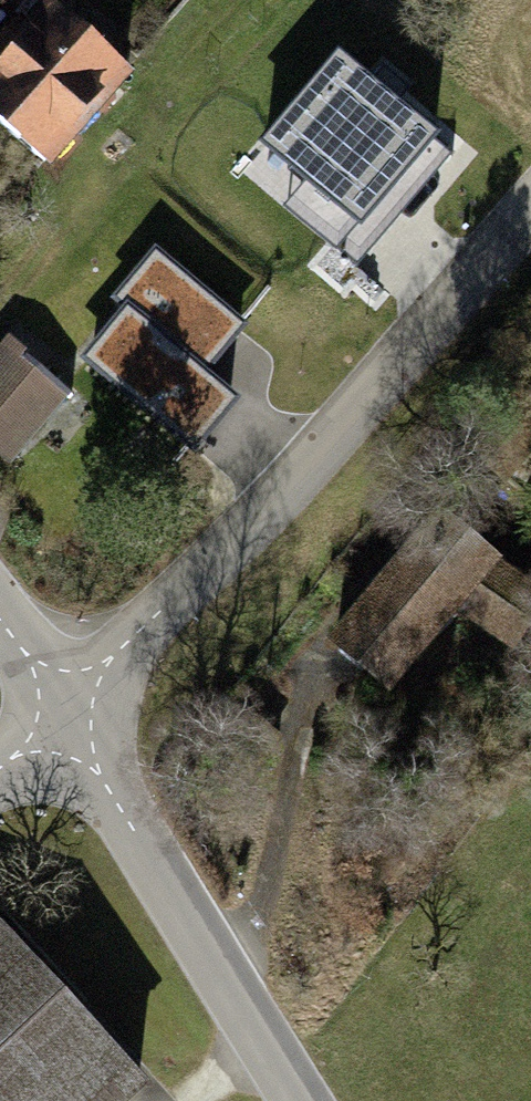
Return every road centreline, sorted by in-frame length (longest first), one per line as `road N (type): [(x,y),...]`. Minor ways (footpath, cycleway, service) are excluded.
road 1 (residential): [(530,198),(63,714)]
road 2 (tertiary): [(310,1100),(63,714)]

